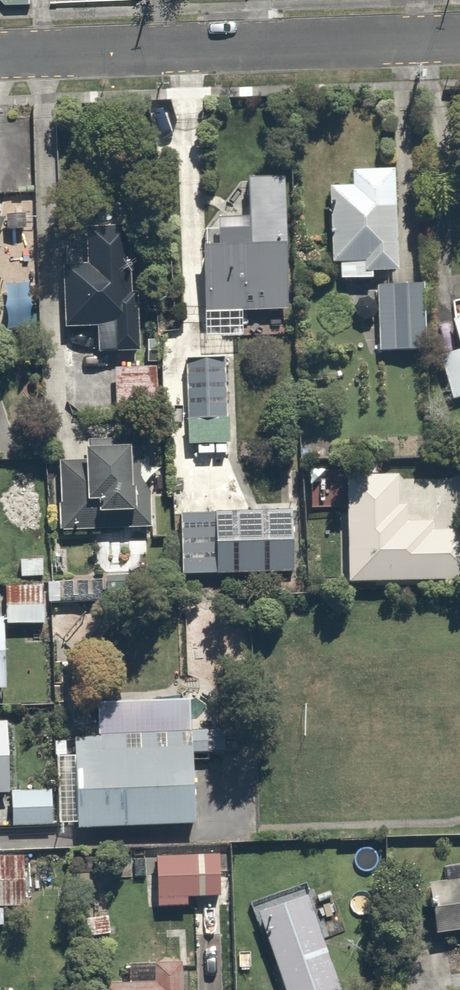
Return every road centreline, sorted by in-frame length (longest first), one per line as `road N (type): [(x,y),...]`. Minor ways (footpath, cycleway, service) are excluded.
road 1 (residential): [(0,56),(459,39)]

